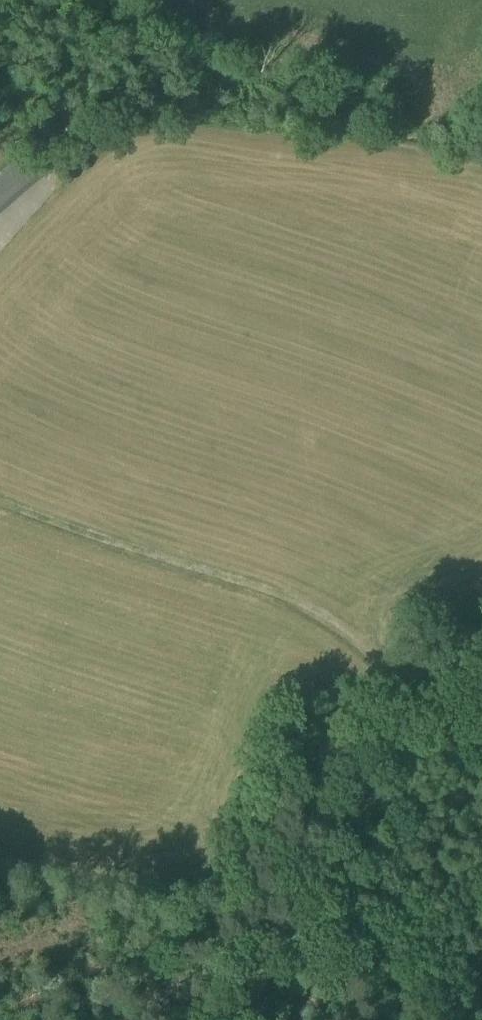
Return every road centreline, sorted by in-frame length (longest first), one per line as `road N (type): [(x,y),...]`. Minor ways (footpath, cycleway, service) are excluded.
road 1 (track): [(481,637),(414,702),(314,846),(241,1019)]

